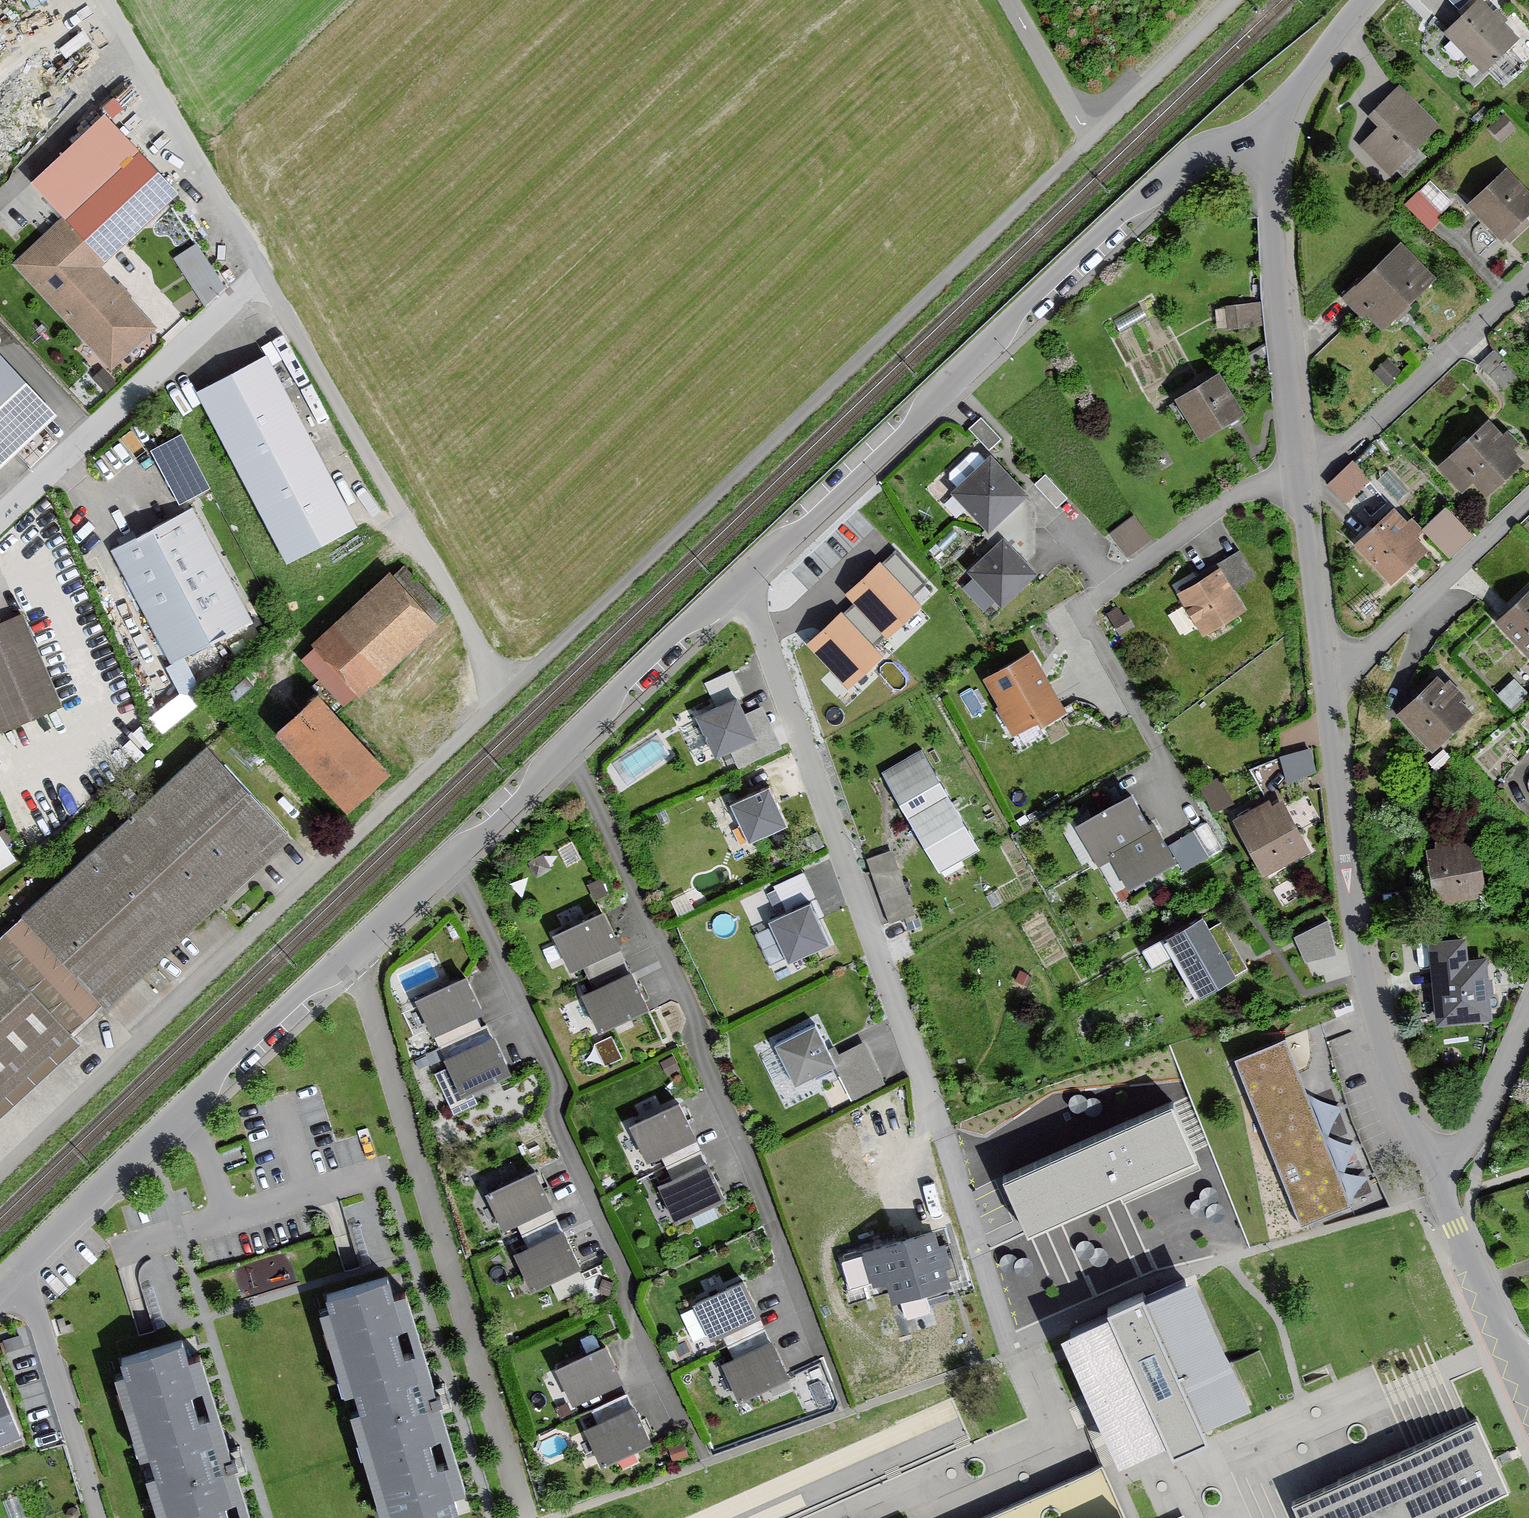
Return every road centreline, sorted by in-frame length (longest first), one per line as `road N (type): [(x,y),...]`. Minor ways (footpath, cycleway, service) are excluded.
road 1 (residential): [(729,590),(1017,1350)]
road 2 (track): [(513,686),(1090,137)]
road 3 (residential): [(729,590),(1193,161),(1224,144),(1269,144)]
road 4 (residential): [(0,1177),(513,686)]
road 5 (residential): [(567,746),(693,1012),(703,1065),(747,1156),(823,1357)]
road 6 (residential): [(449,852),(556,1085),(548,1118),(684,1427)]
road 7 (residential): [(22,1266),(449,852)]
road 8 (residential): [(1176,836),(1162,749),(1078,611),(1246,490),(1302,467)]
road 9 (residential): [(1435,1169),(1403,1104),(1362,967),(1324,679)]
road 10 (residential): [(263,272),(513,686)]
road 11 (residential): [(263,272),(0,518)]
road 12 (residential): [(1302,467),(1277,301),(1269,144)]
road 13 (residential): [(111,0),(263,272)]
road 14 (residential): [(1528,274),(1349,442),(1302,467)]
road 15 (residential): [(1528,502),(1368,653),(1324,679)]
road 16 (residential): [(22,1266),(100,1517)]
road 17 (residential): [(1528,1377),(1435,1169)]
road 18 (residential): [(567,746),(729,590)]
road 19 (residential): [(1324,679),(1302,467)]
road 20 (residential): [(1435,1169),(1467,1145),(1482,1122),(1528,1013)]
road 21 (residential): [(1269,144),(1329,37),(1364,0)]
road 22 (residential): [(449,852),(567,746)]

